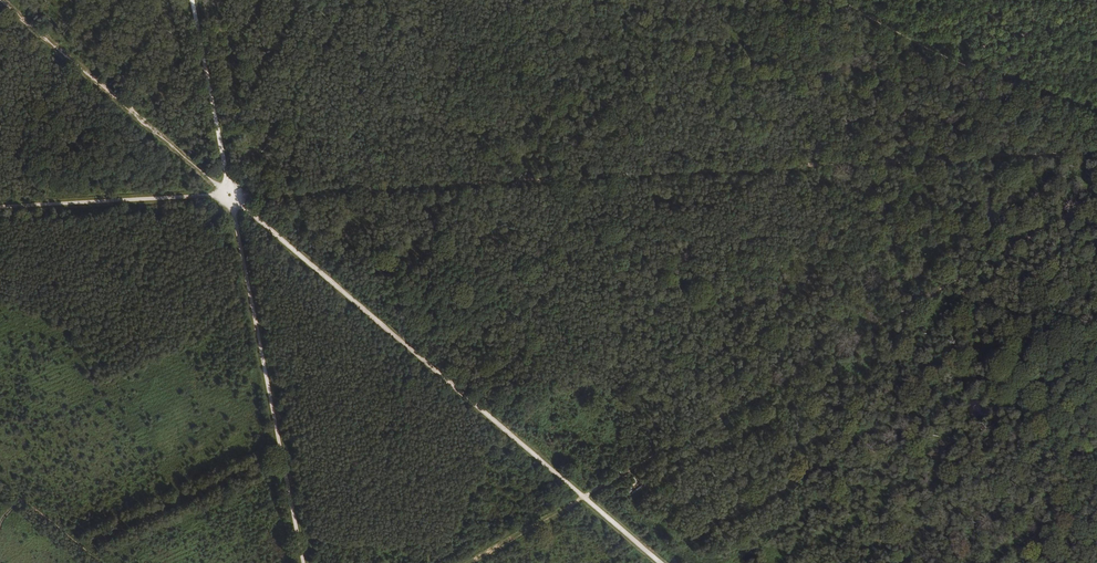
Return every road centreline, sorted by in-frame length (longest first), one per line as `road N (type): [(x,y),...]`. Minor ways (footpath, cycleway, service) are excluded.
road 1 (track): [(230,195),(1096,150)]
road 2 (track): [(230,195),(659,562)]
road 3 (track): [(304,562),(230,195)]
road 4 (track): [(841,0),(1010,87),(1096,117)]
road 5 (track): [(0,208),(230,195)]
road 6 (track): [(230,195),(191,0)]

